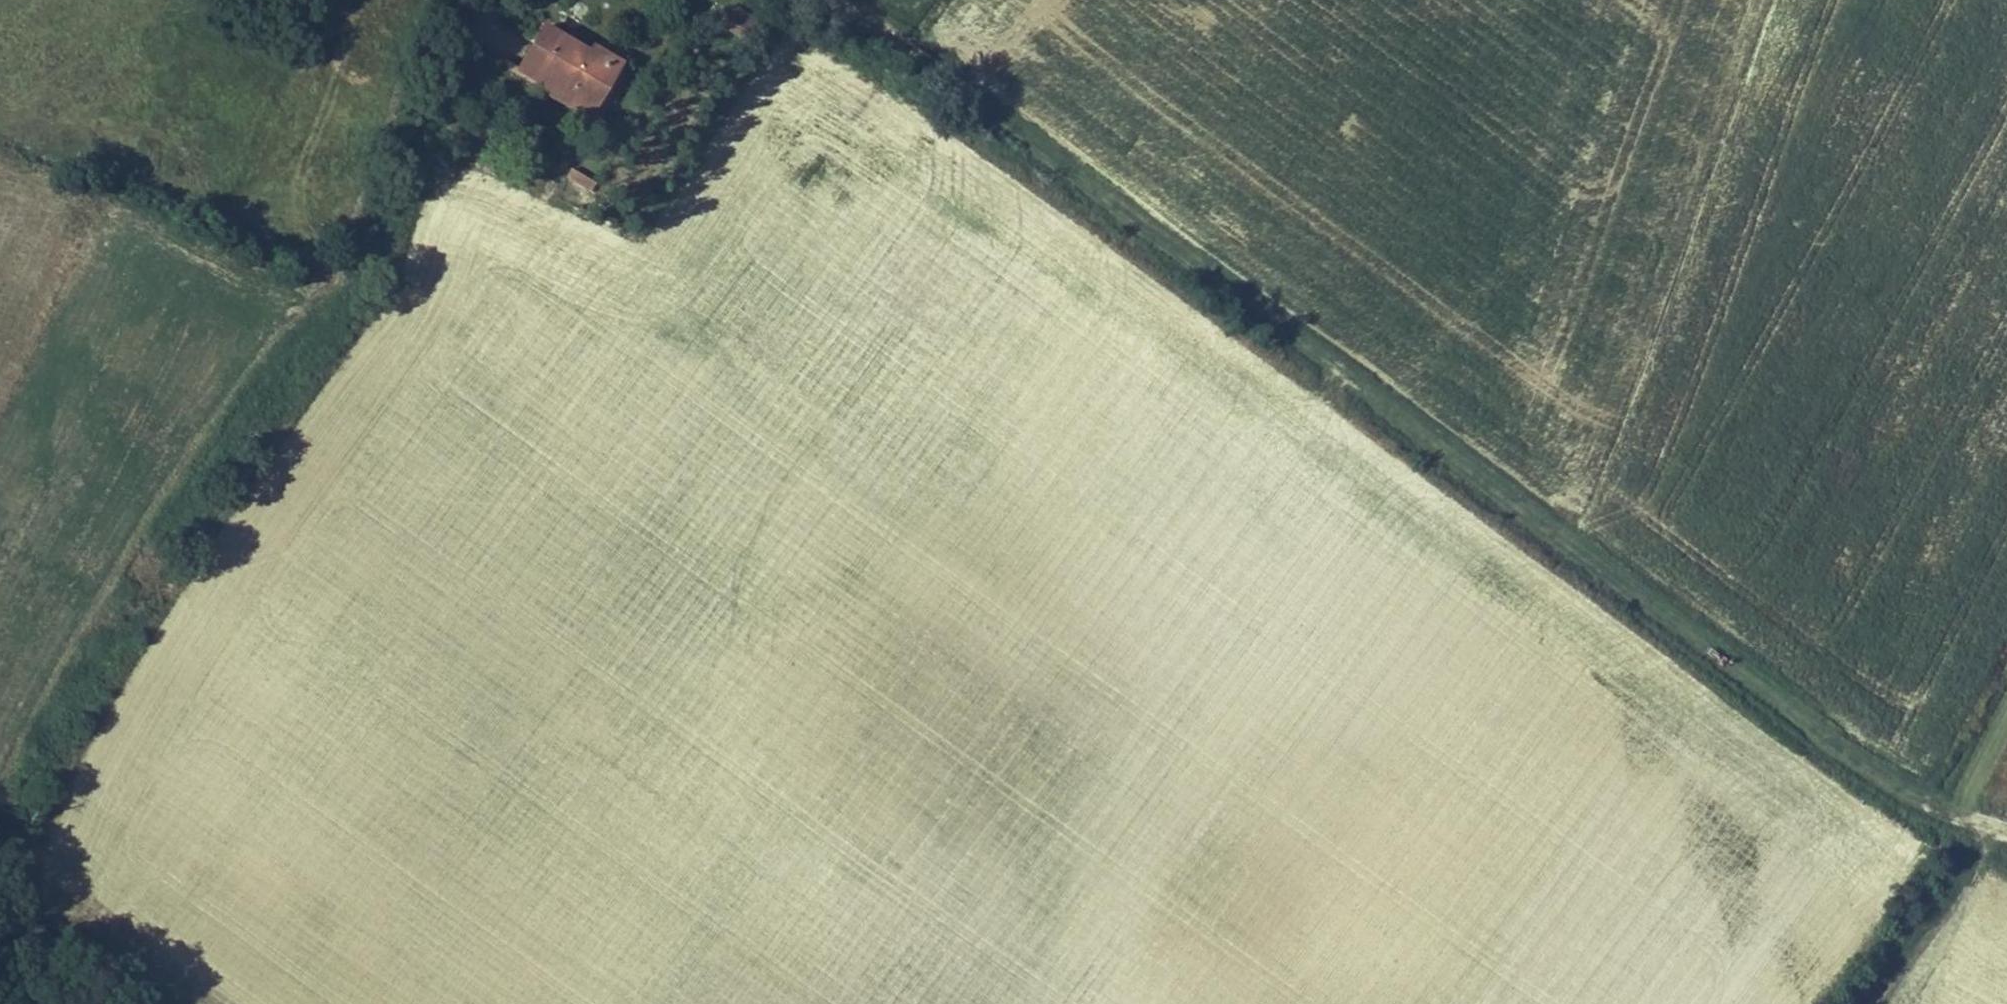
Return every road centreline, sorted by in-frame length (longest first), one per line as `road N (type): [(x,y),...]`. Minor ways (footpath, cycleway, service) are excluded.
road 1 (track): [(824,0),(906,45),(1158,245),(1886,787),(2006,839)]
road 2 (track): [(1874,1003),(1989,833)]

